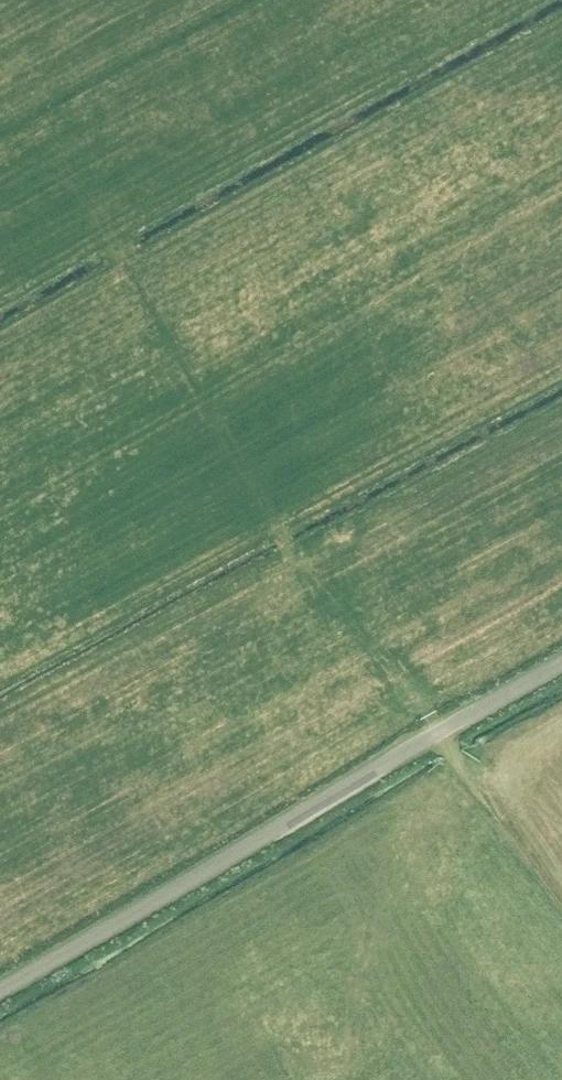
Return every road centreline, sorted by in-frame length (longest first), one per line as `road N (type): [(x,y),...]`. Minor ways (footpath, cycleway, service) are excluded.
road 1 (unclassified): [(0,991),(561,659)]

